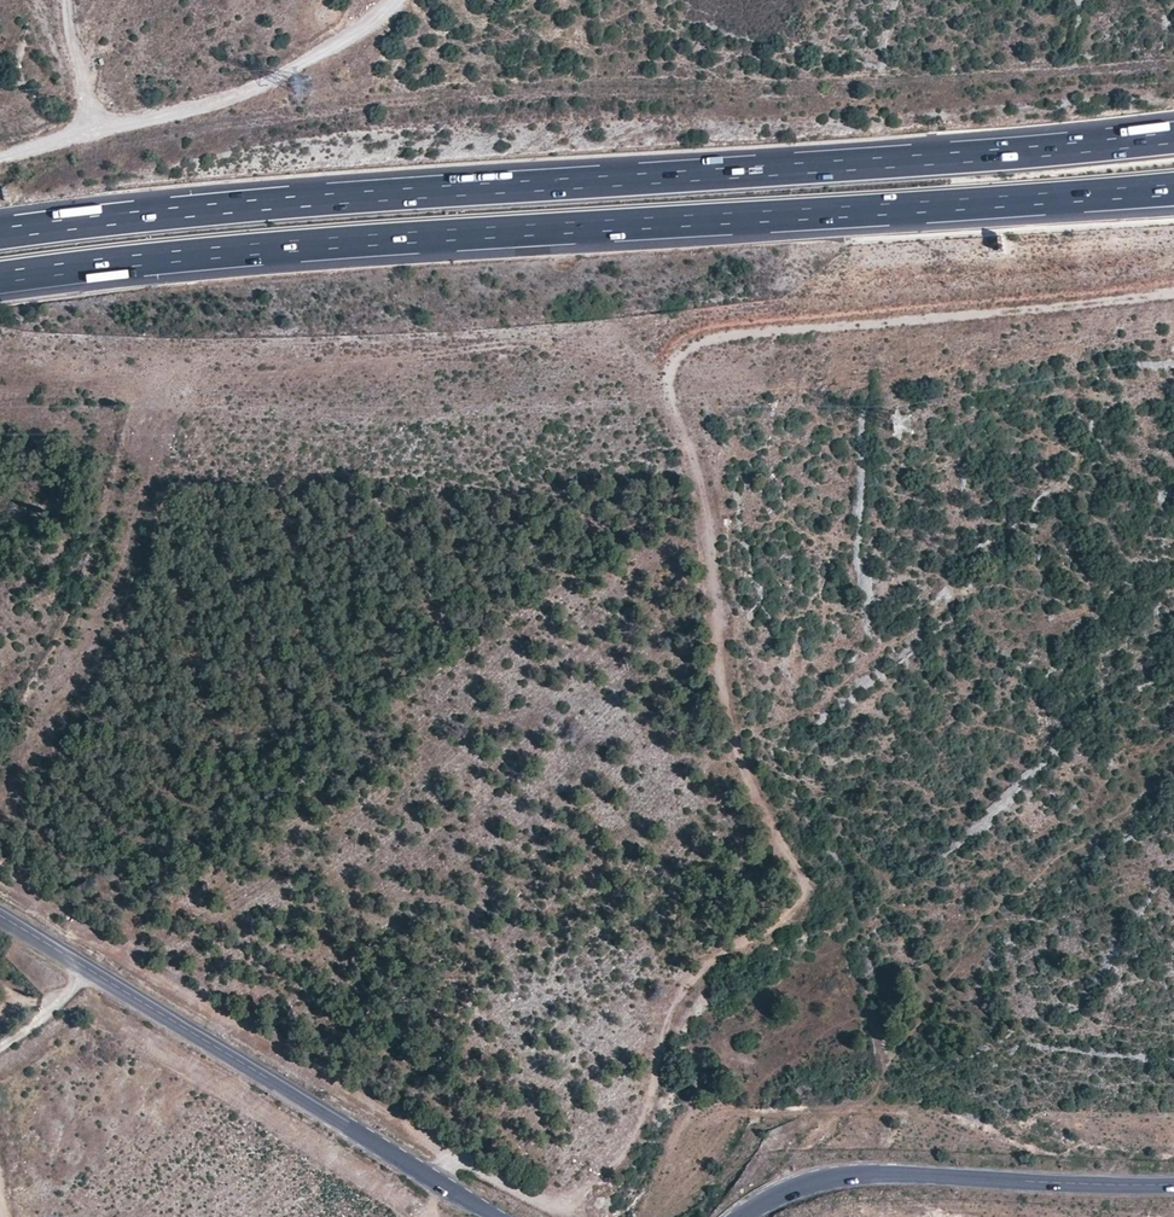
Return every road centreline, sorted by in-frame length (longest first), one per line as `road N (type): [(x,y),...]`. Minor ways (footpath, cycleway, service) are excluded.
road 1 (track): [(436,1181),(465,1157),(554,1209),(606,1174),(648,1115),(671,1011),(701,974),(796,909),(810,877),(778,834),(714,672),(706,492),(667,382),(688,341),(1173,287)]
road 2 (motorway): [(1173,138),(409,194),(0,234)]
road 3 (motorway): [(0,278),(412,236),(1173,189)]
road 4 (primary): [(495,1216),(0,917)]
road 5 (primary): [(1173,1184),(867,1173),(789,1189),(738,1216)]
road 6 (track): [(385,0),(270,79),(92,129)]
road 7 (track): [(63,0),(92,129)]

